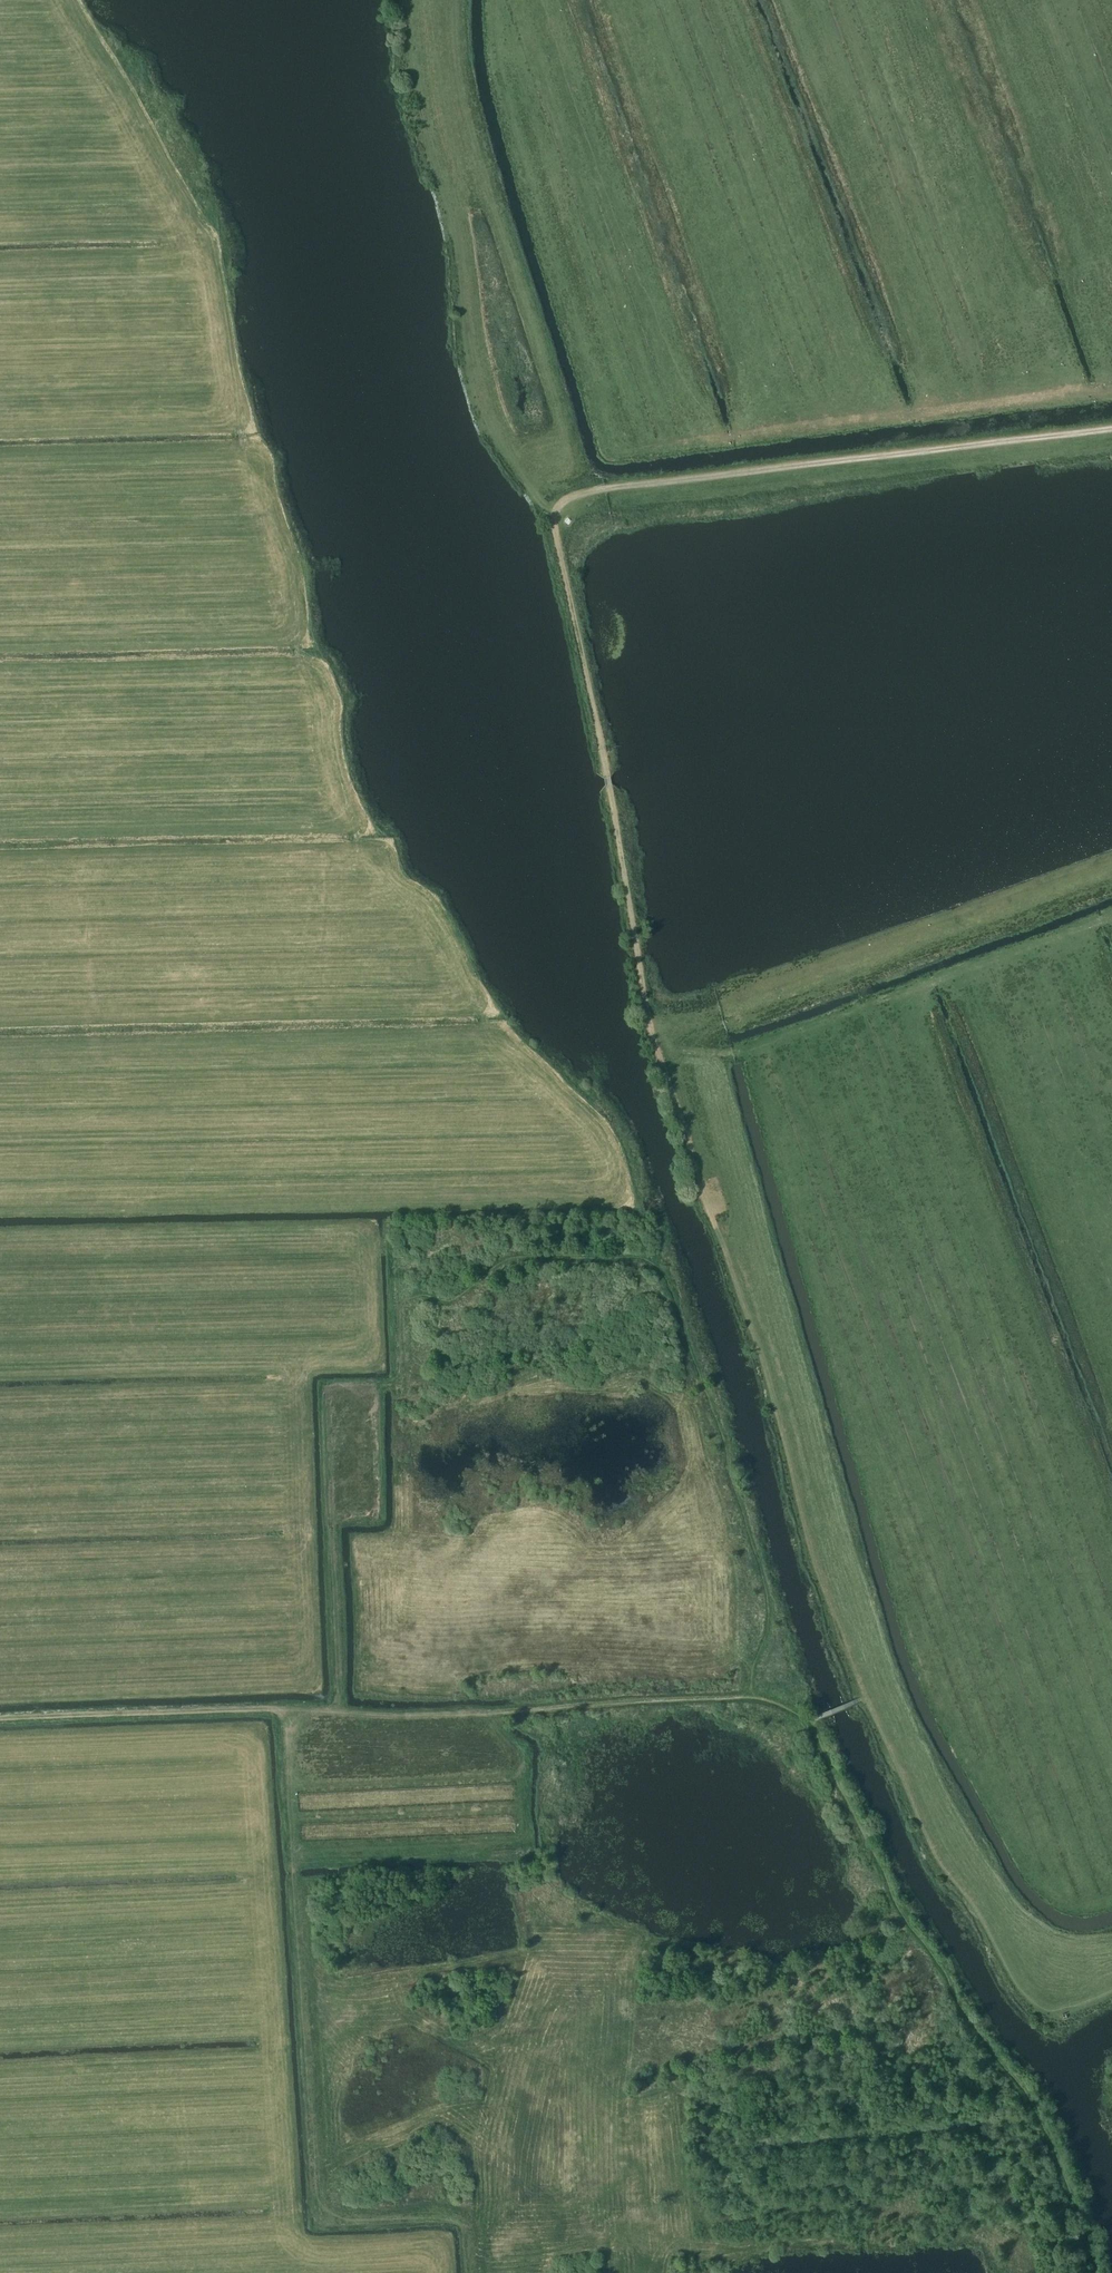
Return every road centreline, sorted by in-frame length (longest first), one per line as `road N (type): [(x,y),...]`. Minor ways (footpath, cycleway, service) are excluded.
road 1 (track): [(1111,428),(608,487),(555,509)]

